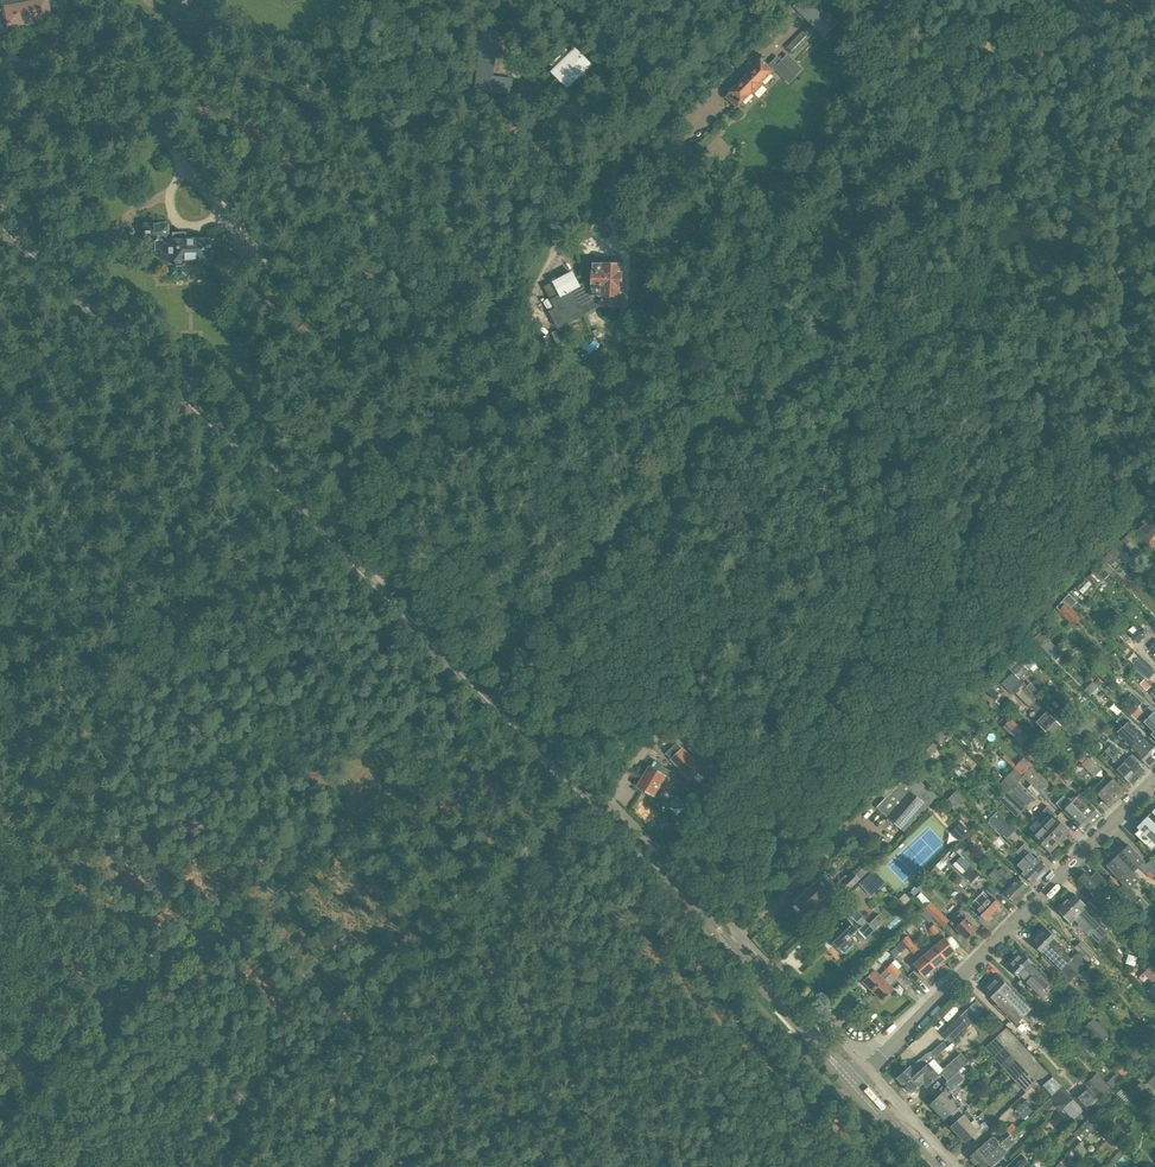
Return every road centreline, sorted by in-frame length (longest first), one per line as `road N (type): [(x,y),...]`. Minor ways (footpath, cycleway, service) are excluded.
road 1 (secondary): [(640,855),(0,227)]
road 2 (track): [(632,389),(740,308),(772,304),(804,317),(858,366),(973,305),(982,291),(969,210),(974,162),(1093,60)]
road 3 (residential): [(854,1084),(1154,780)]
road 4 (track): [(858,366),(928,444),(973,451),(989,441),(1020,449),(1061,481),(1117,498),(1142,520)]
road 5 (track): [(390,574),(486,456),(632,389)]
road 6 (secondary): [(854,1084),(732,951)]
road 7 (track): [(144,979),(48,877)]
road 8 (secondary): [(732,951),(693,896),(640,855)]
road 9 (secondary): [(640,855),(682,908),(732,951)]

